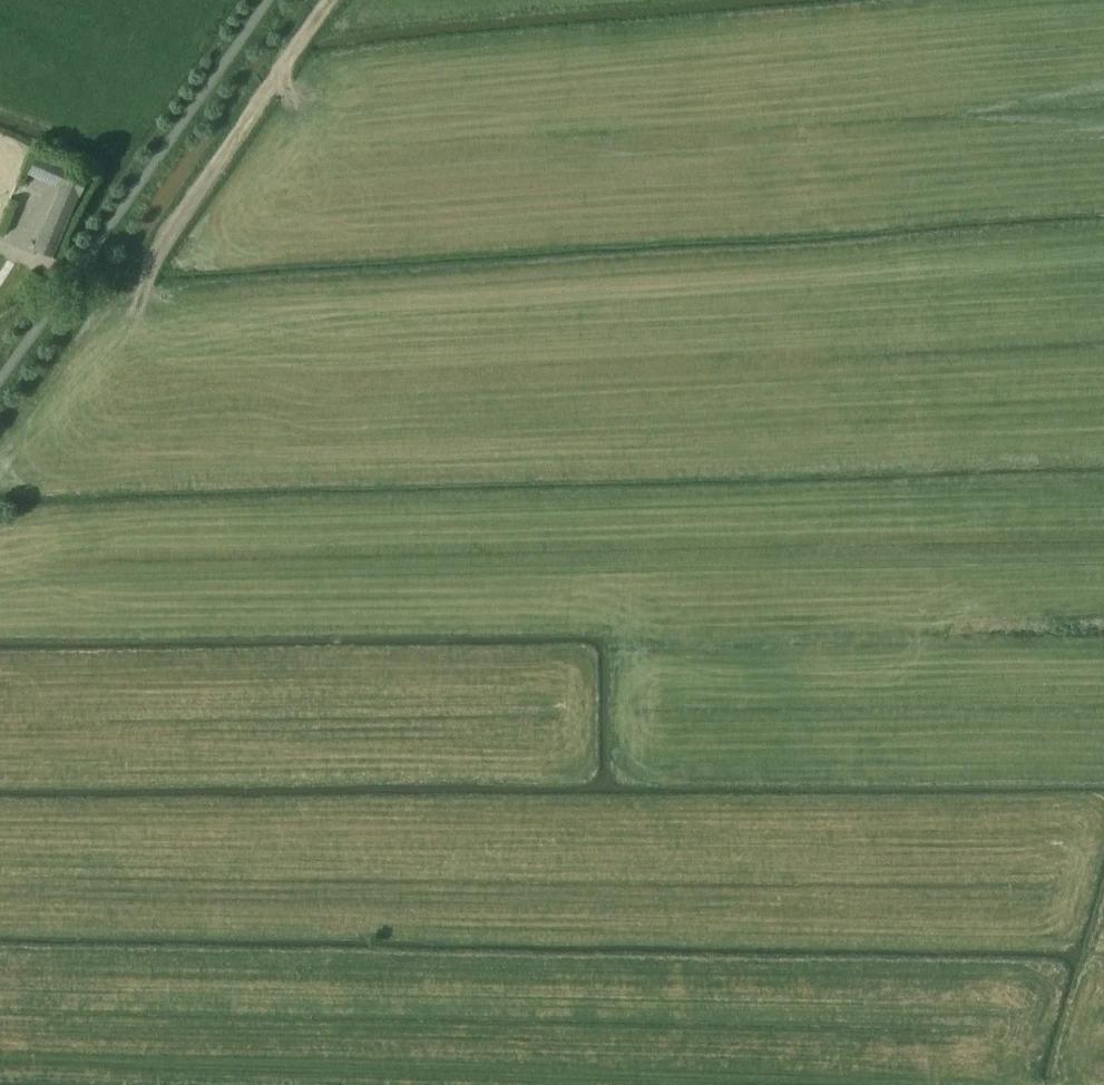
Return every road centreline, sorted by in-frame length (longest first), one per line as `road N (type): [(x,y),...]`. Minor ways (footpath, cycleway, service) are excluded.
road 1 (unclassified): [(0,374),(265,0)]

